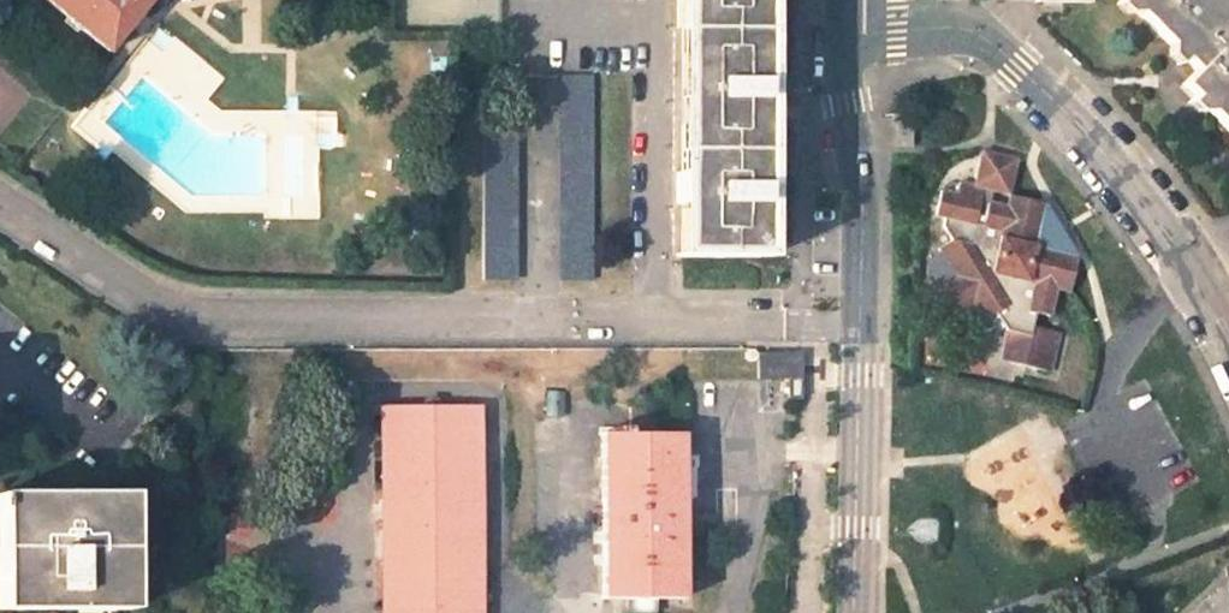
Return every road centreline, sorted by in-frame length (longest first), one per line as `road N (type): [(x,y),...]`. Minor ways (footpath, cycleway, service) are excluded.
road 1 (residential): [(0,199),(177,312),(859,322)]
road 2 (unclassified): [(845,32),(961,29),(1009,58),(1084,126),(1195,264),(1228,329)]
road 3 (tertiary): [(845,32),(861,194),(859,322)]
road 4 (tertiary): [(859,322),(854,612)]

